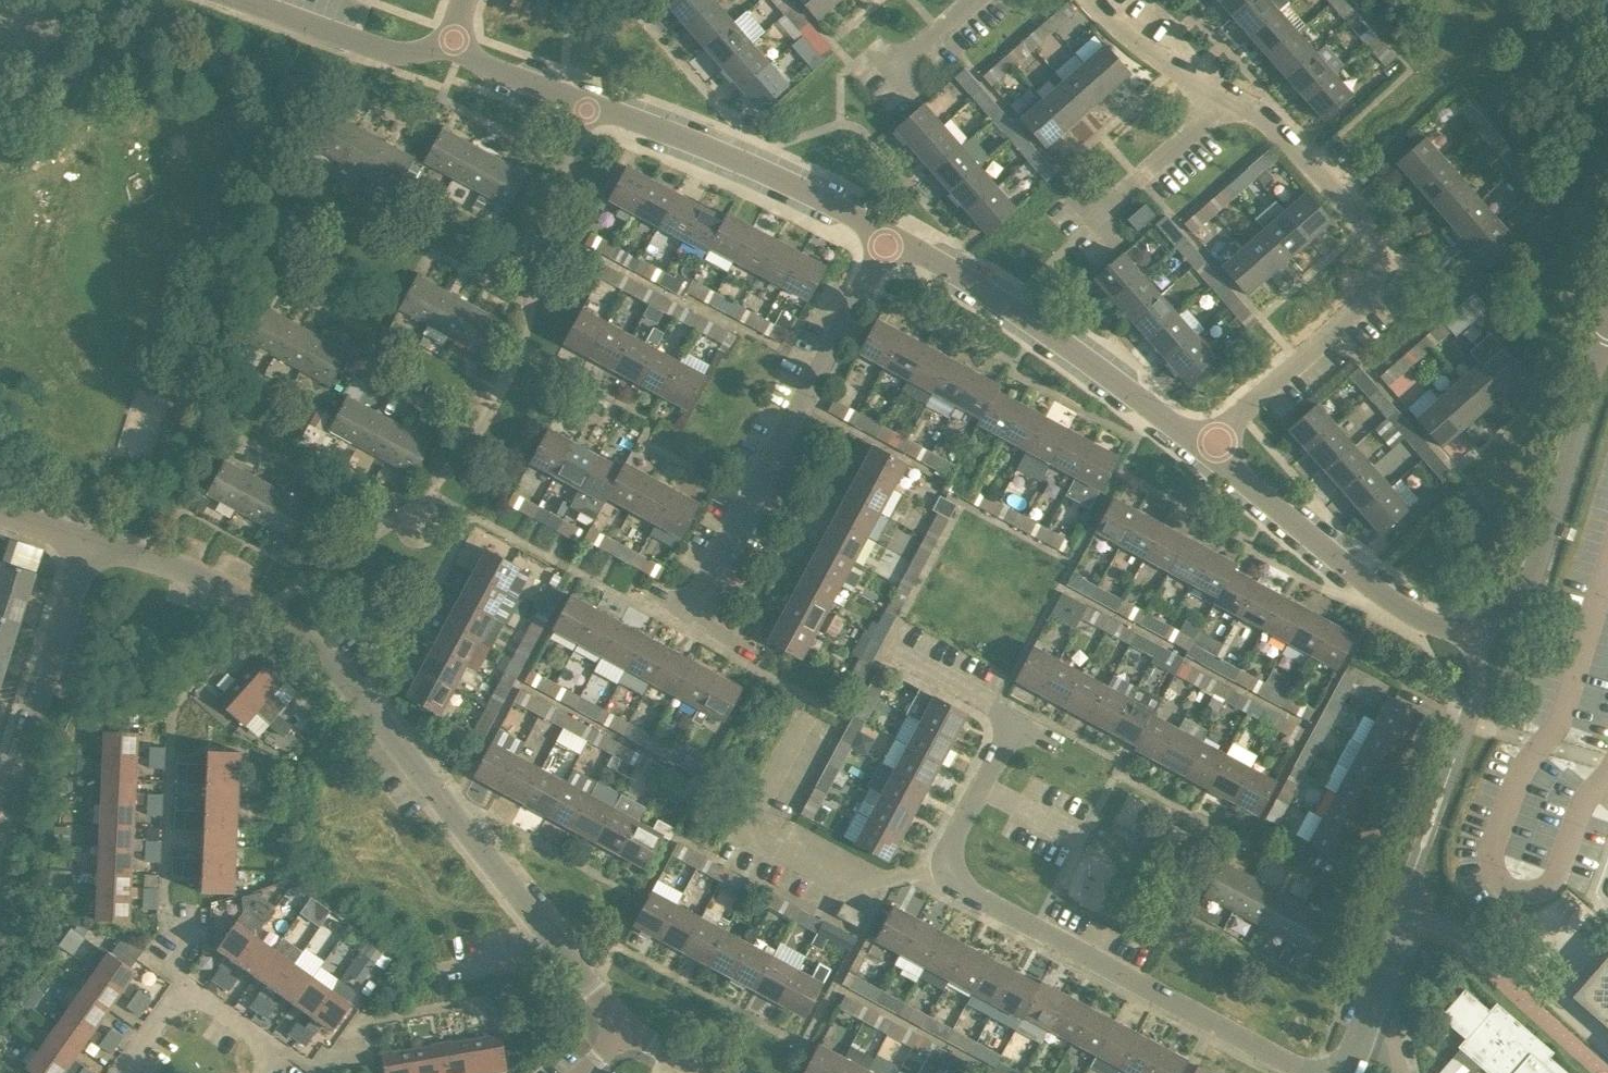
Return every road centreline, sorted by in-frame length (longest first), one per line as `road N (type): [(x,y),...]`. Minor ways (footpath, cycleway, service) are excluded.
road 1 (residential): [(626,1026),(344,676),(304,639),(220,584),(89,543)]
road 2 (residential): [(1310,1072),(953,882),(946,852),(952,835),(1013,718)]
road 3 (residential): [(1204,450),(1375,292),(1384,273),(1373,239),(1261,116),(1230,95)]
road 4 (residential): [(418,522),(412,508),(475,436),(502,389),(529,309),(549,198),(587,105)]
road 5 (residential): [(686,615),(887,235)]
road 6 (tertiary): [(1204,450),(1008,309),(887,235)]
road 7 (tertiary): [(1472,631),(1499,619),(1521,594),(1607,327)]
road 8 (tertiary): [(887,235),(733,159),(587,105)]
road 9 (tertiary): [(1472,631),(1405,610),(1204,450)]
road 10 (residential): [(4,807),(89,543)]
road 11 (tertiary): [(448,47),(388,53),(240,0)]
road 12 (residential): [(1344,1072),(1413,889)]
road 13 (residential): [(1094,214),(1230,95)]
road 14 (residential): [(1230,95),(1125,36),(1089,0)]
road 15 (tertiary): [(587,105),(448,47)]
road 16 (residential): [(265,1072),(281,1050),(182,986)]
road 17 (residential): [(1013,718),(894,654)]

